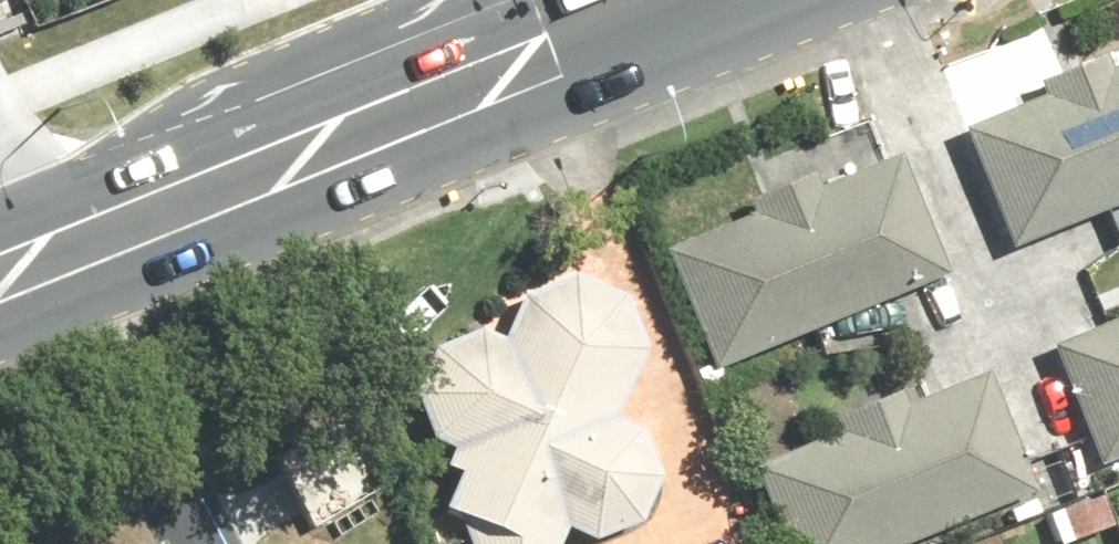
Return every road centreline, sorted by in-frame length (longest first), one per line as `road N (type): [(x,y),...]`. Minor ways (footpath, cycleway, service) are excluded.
road 1 (secondary): [(63,259),(688,0)]
road 2 (residential): [(63,259),(212,543)]

